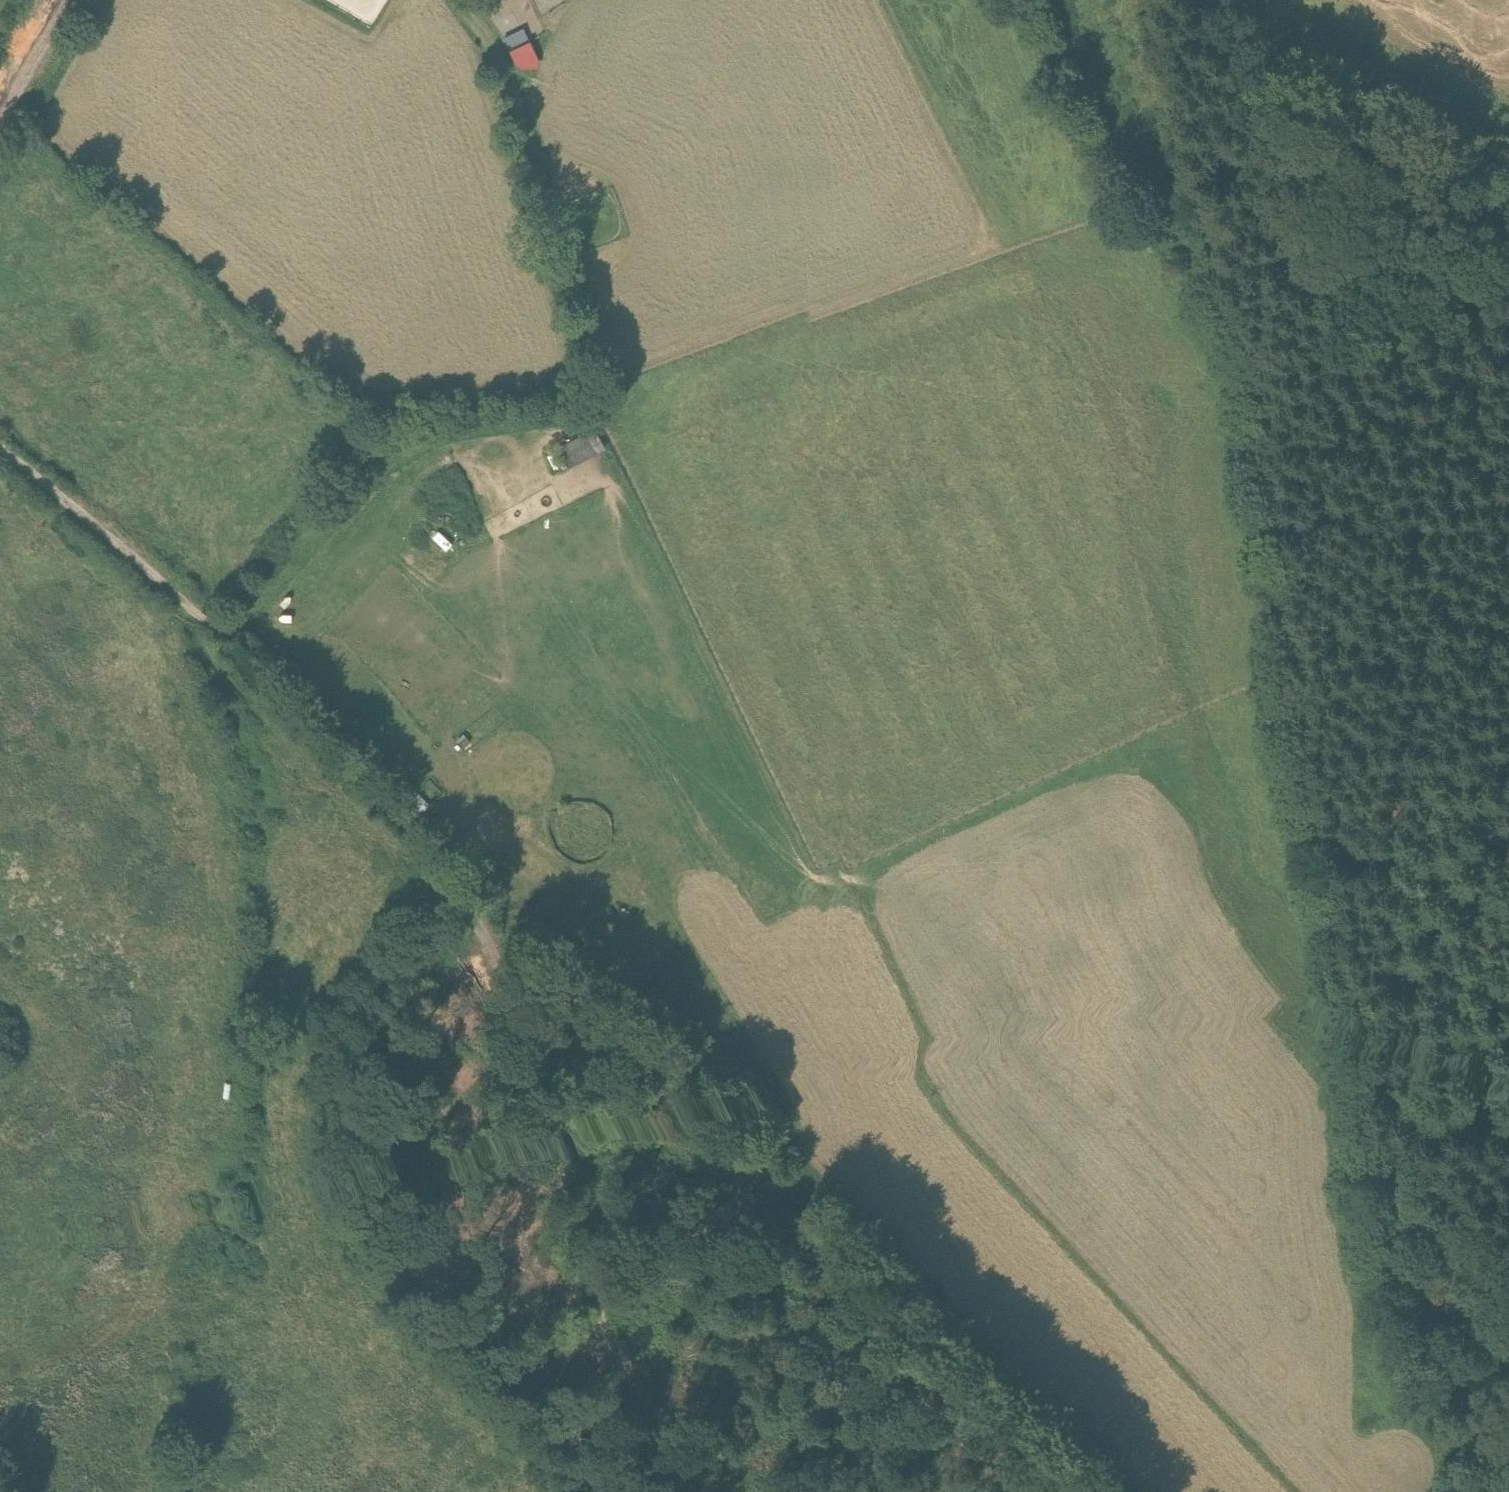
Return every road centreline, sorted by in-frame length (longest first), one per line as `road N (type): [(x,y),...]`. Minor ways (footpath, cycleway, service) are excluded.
road 1 (track): [(0,462),(221,651),(442,886),(523,984)]
road 2 (track): [(1009,1483),(896,1363),(756,1168),(523,984)]
road 3 (track): [(1231,107),(1341,316),(1368,388),(1406,536),(1418,646)]
road 4 (track): [(523,984),(587,1270),(652,1464)]
road 5 (track): [(92,0),(0,161)]

